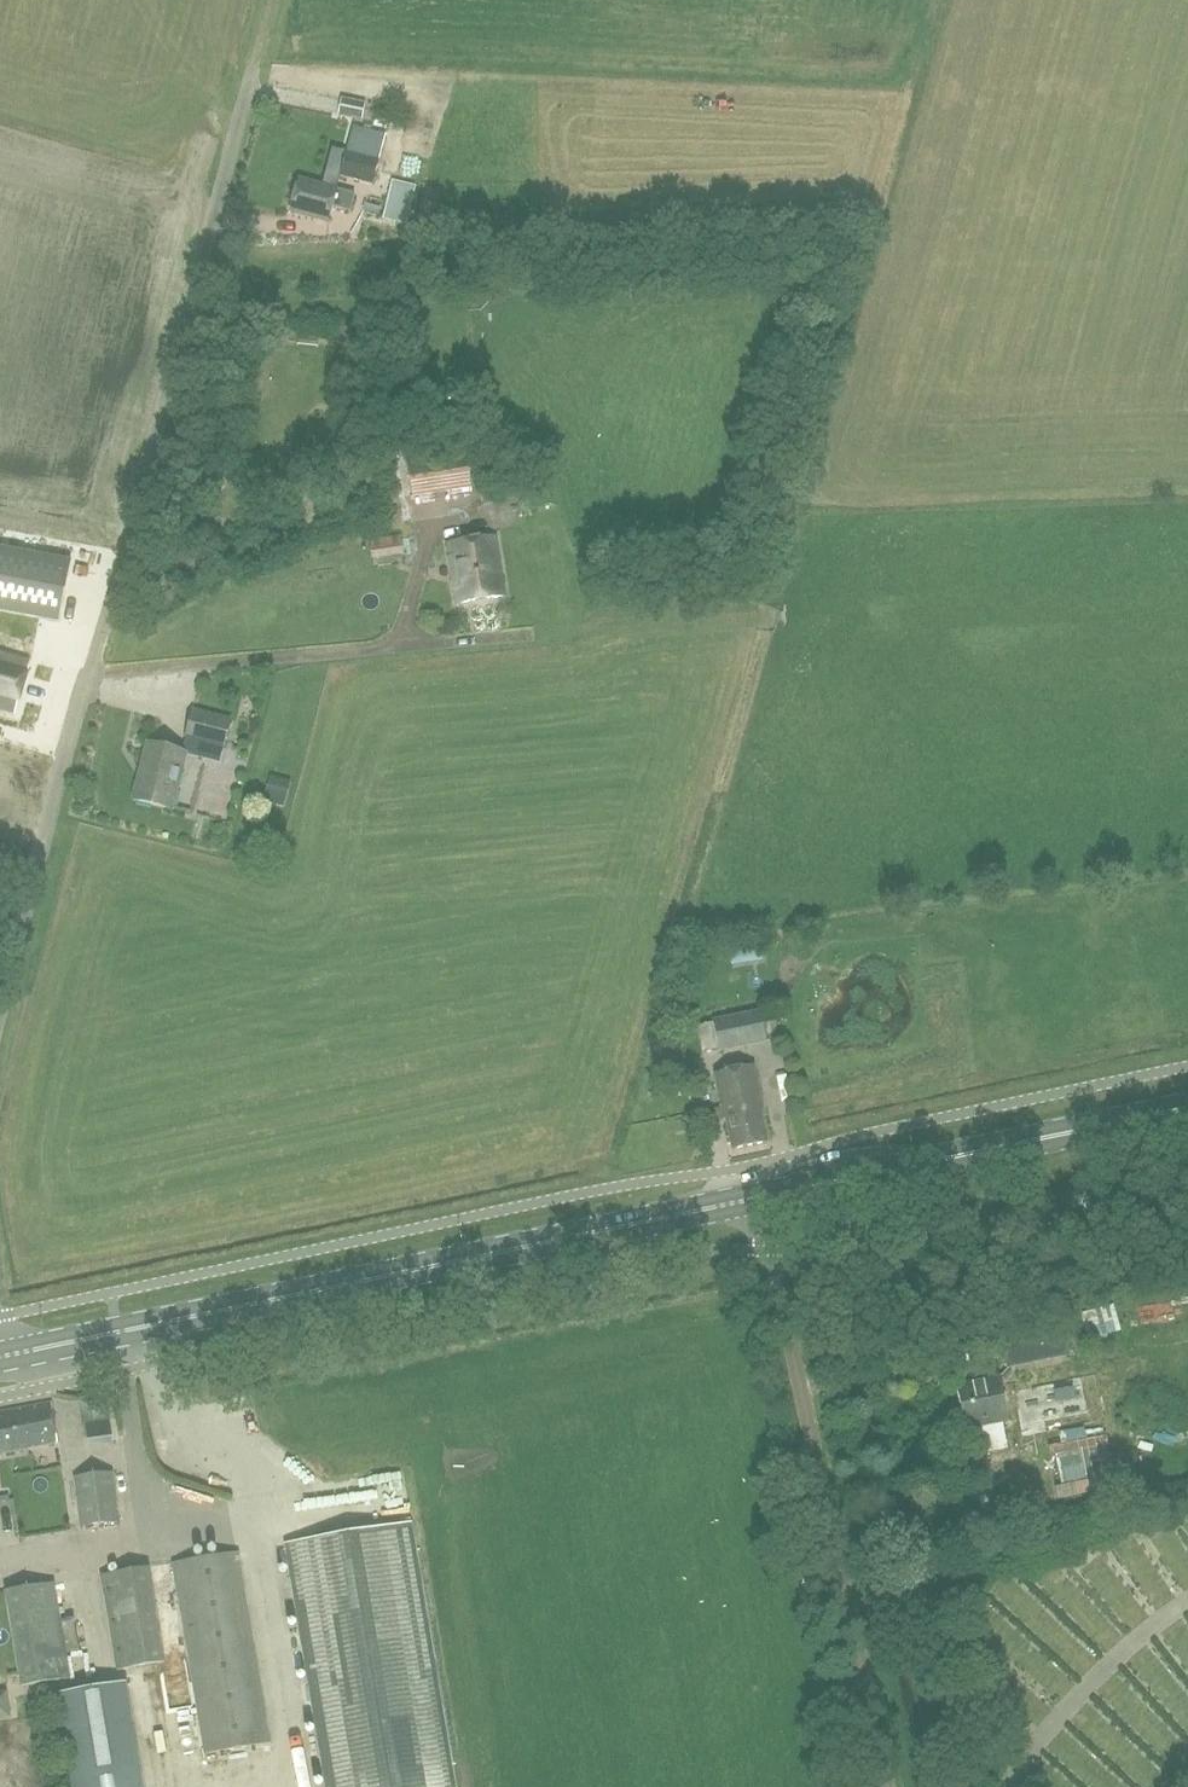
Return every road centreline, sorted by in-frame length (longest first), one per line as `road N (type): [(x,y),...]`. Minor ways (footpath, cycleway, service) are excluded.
road 1 (unclassified): [(0,992),(251,41)]
road 2 (primary): [(1,1358),(762,1197)]
road 3 (unclassified): [(887,1786),(762,1197)]
road 4 (primary): [(762,1197),(1187,1108)]

